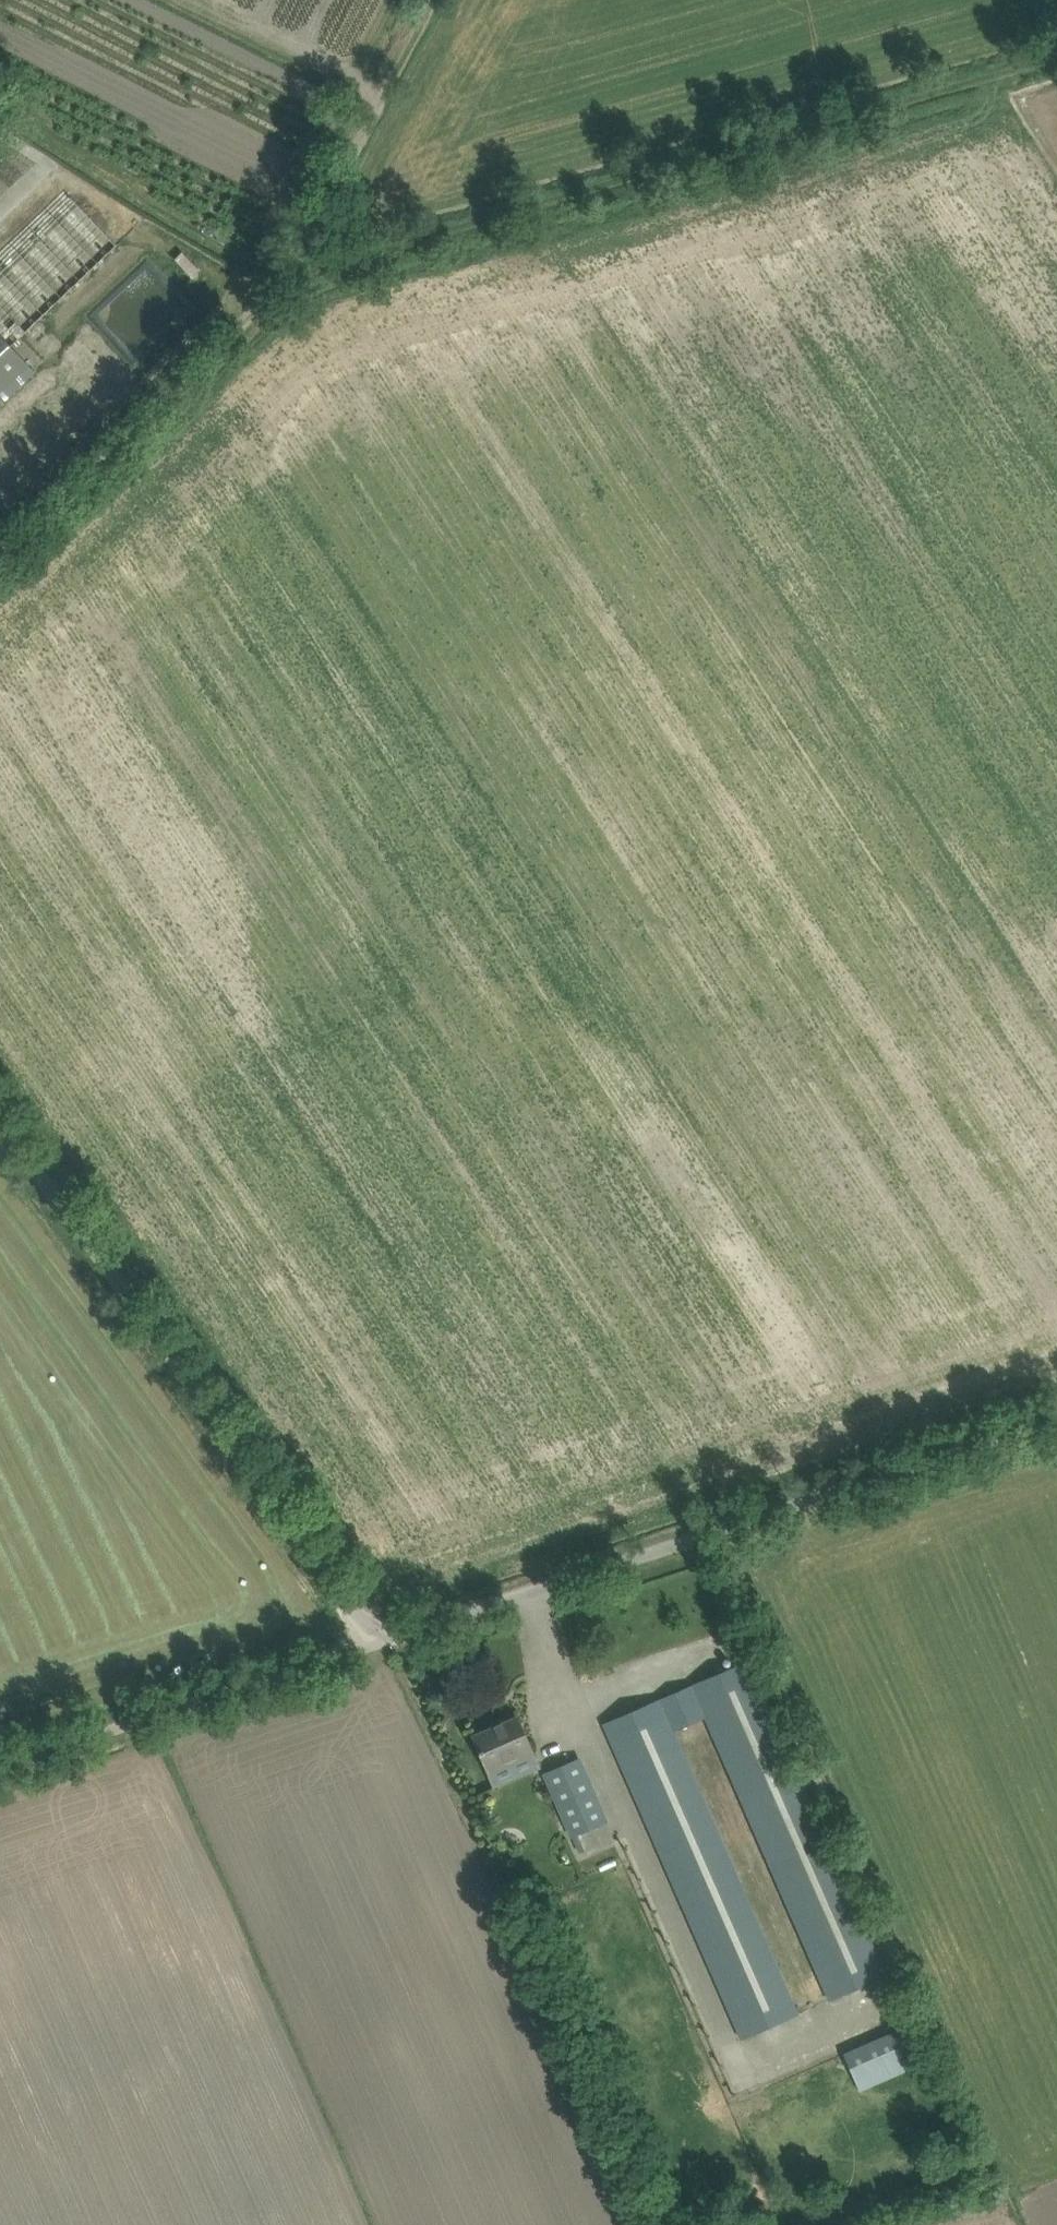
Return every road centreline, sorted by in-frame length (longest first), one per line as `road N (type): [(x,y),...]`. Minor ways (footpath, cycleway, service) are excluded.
road 1 (track): [(432,0),(279,284),(1056,64)]
road 2 (unclassified): [(368,1642),(1056,1419)]
road 3 (unclassified): [(368,1642),(0,1134)]
road 4 (unclassified): [(0,554),(279,284)]
road 5 (unclassified): [(0,1754),(368,1642)]

